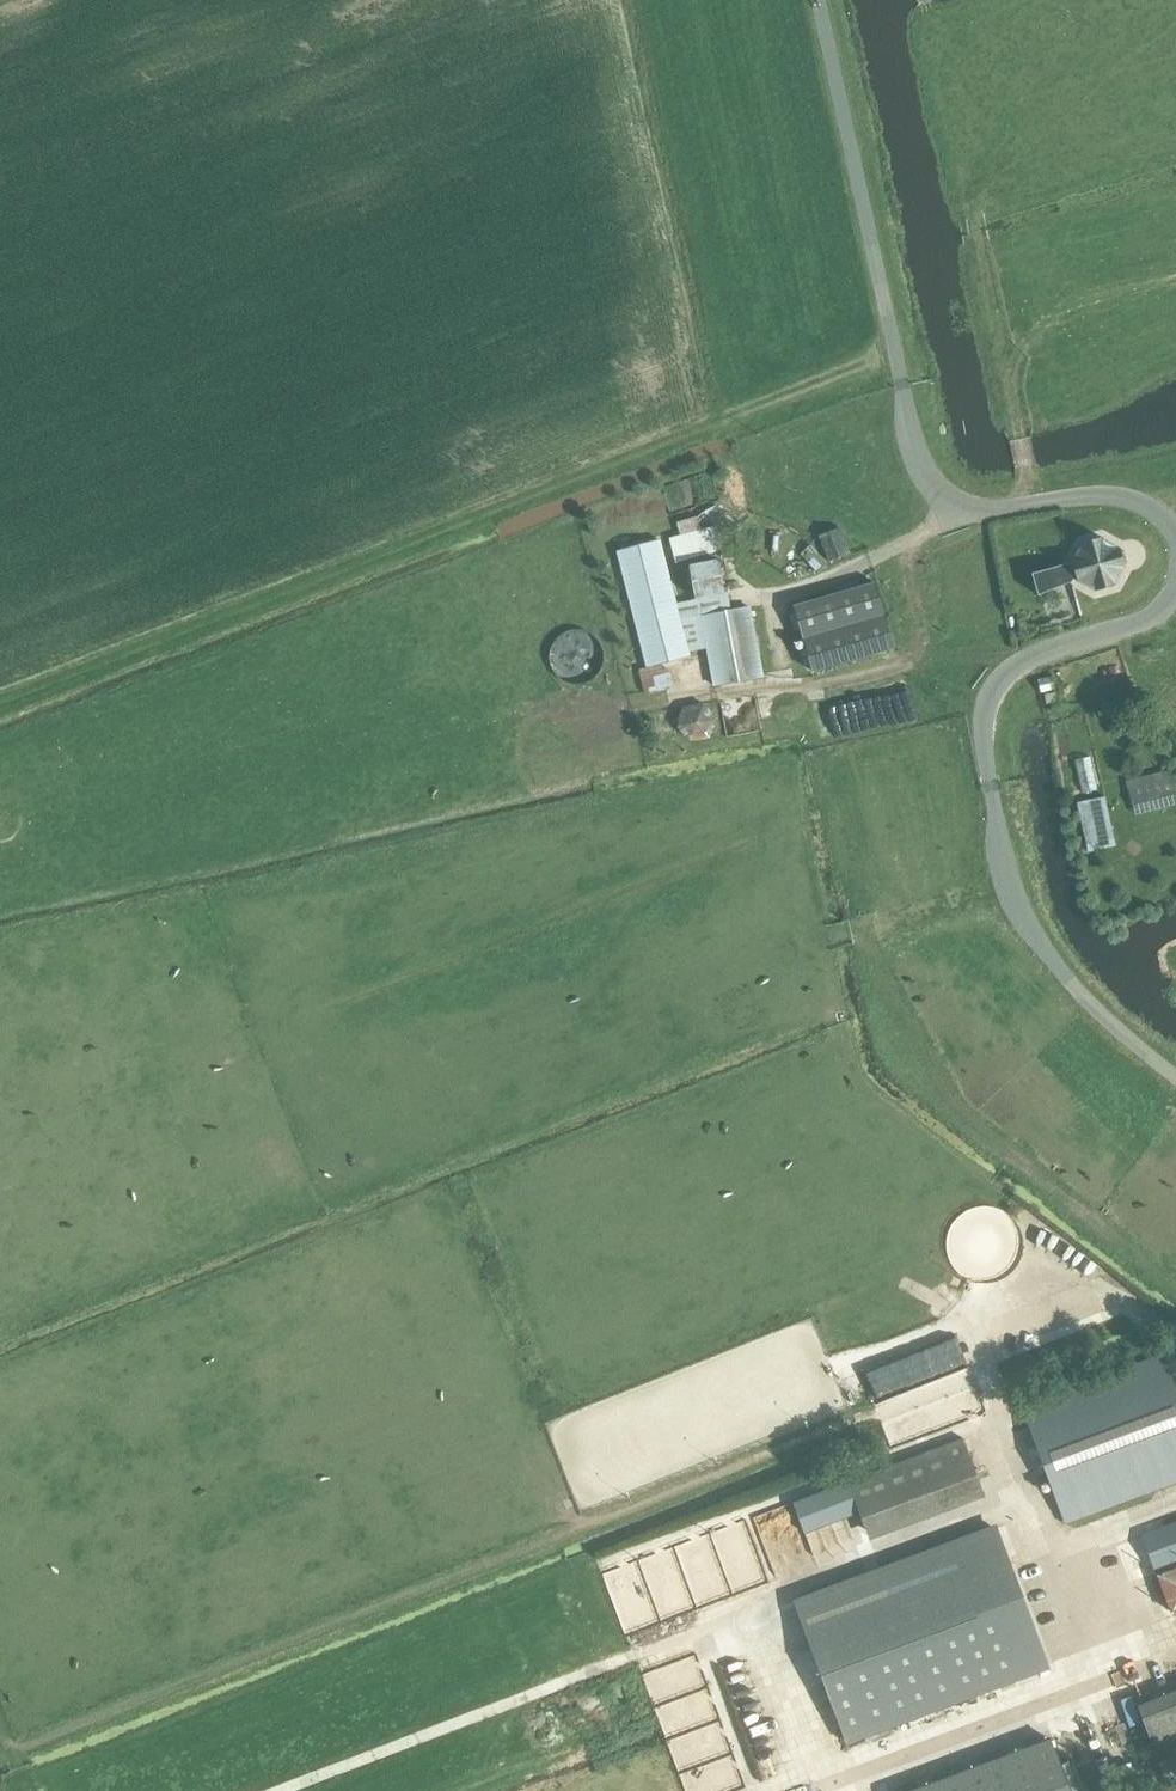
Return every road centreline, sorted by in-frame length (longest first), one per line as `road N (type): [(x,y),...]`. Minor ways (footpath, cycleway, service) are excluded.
road 1 (track): [(0,698),(896,355)]
road 2 (track): [(274,1790),(1020,1502)]
road 3 (unclassified): [(1175,536),(1156,508),(1114,493),(992,510),(957,507),(932,482),(914,440),(818,0)]
road 4 (unclassified): [(1175,1077),(1076,990),(1007,882),(986,707),(1008,666),(1159,614),(1175,590)]
road 5 (track): [(925,12),(1036,503)]

